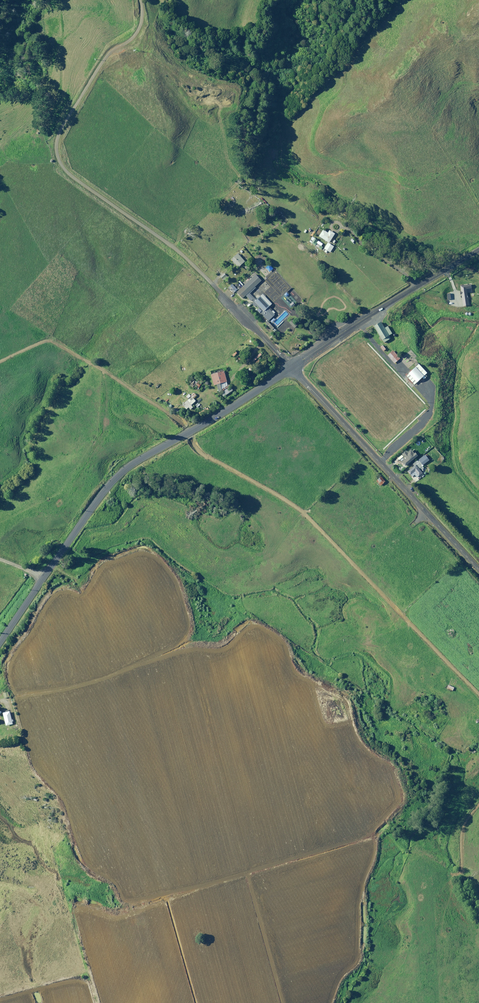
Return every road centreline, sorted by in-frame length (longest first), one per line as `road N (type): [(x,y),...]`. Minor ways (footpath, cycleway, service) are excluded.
road 1 (secondary): [(0,643),(119,475),(292,367)]
road 2 (unclassified): [(478,569),(292,367)]
road 3 (secondary): [(292,367),(478,251)]

